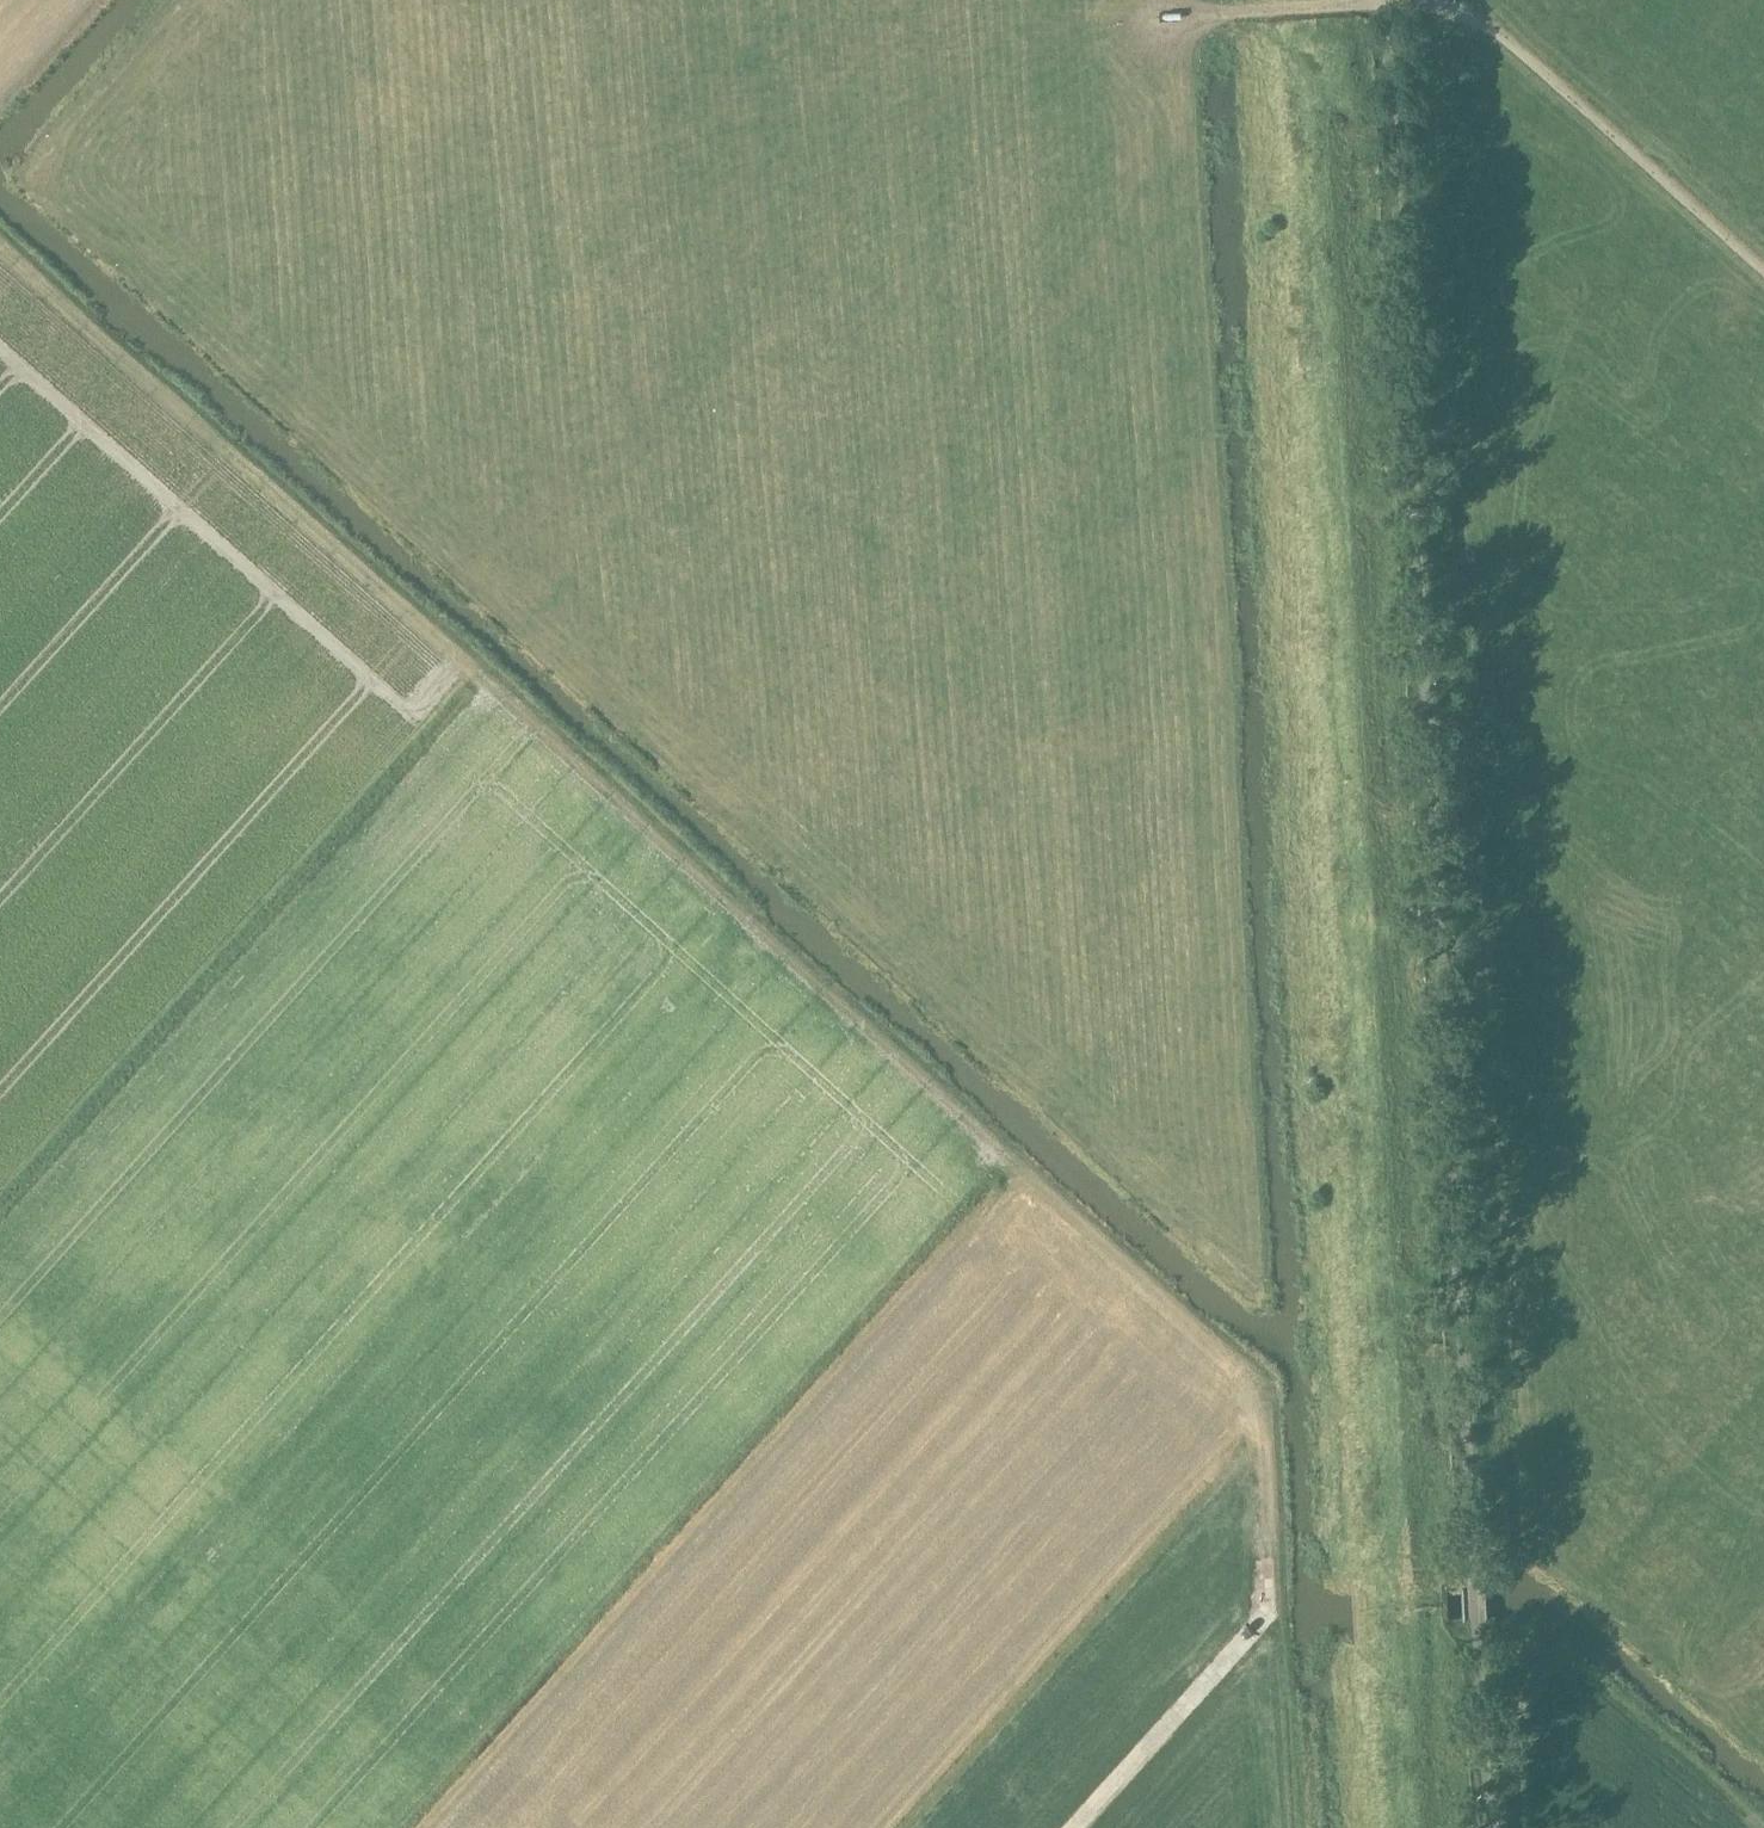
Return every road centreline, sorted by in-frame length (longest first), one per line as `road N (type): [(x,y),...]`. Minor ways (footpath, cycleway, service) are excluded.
road 1 (track): [(1142,20),(1435,2),(1501,36),(1763,271)]

